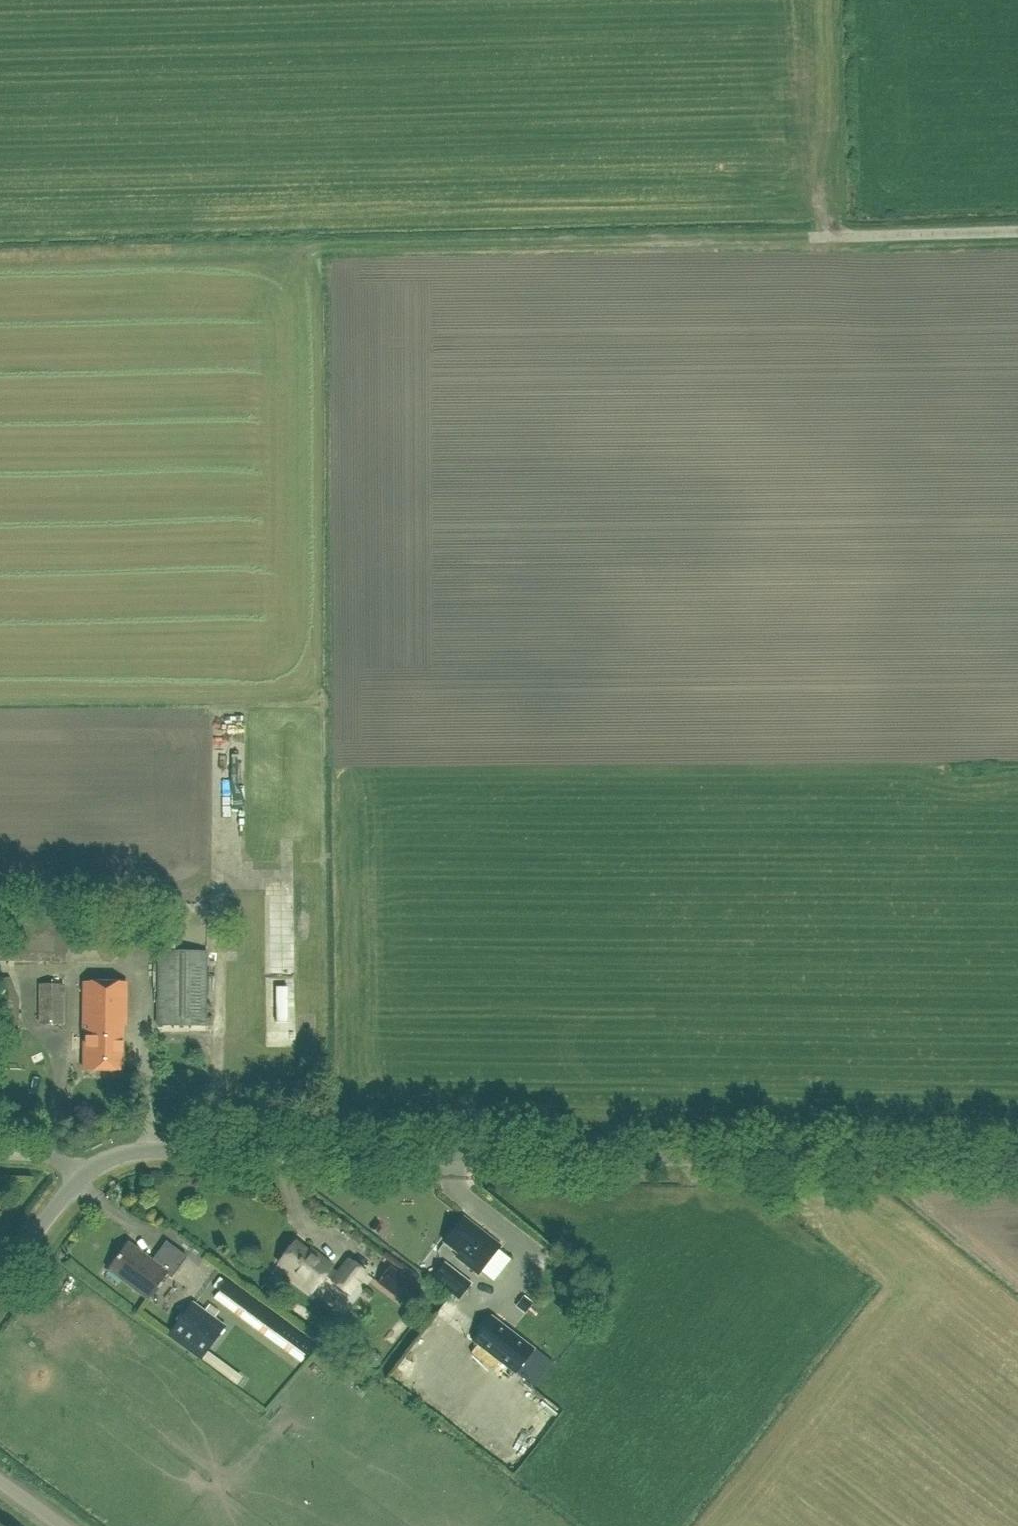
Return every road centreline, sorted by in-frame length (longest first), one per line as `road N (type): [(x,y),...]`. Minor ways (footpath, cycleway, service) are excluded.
road 1 (unclassified): [(0,1279),(78,1173),(129,1150),(1017,1163)]
road 2 (track): [(0,257),(1017,230)]

